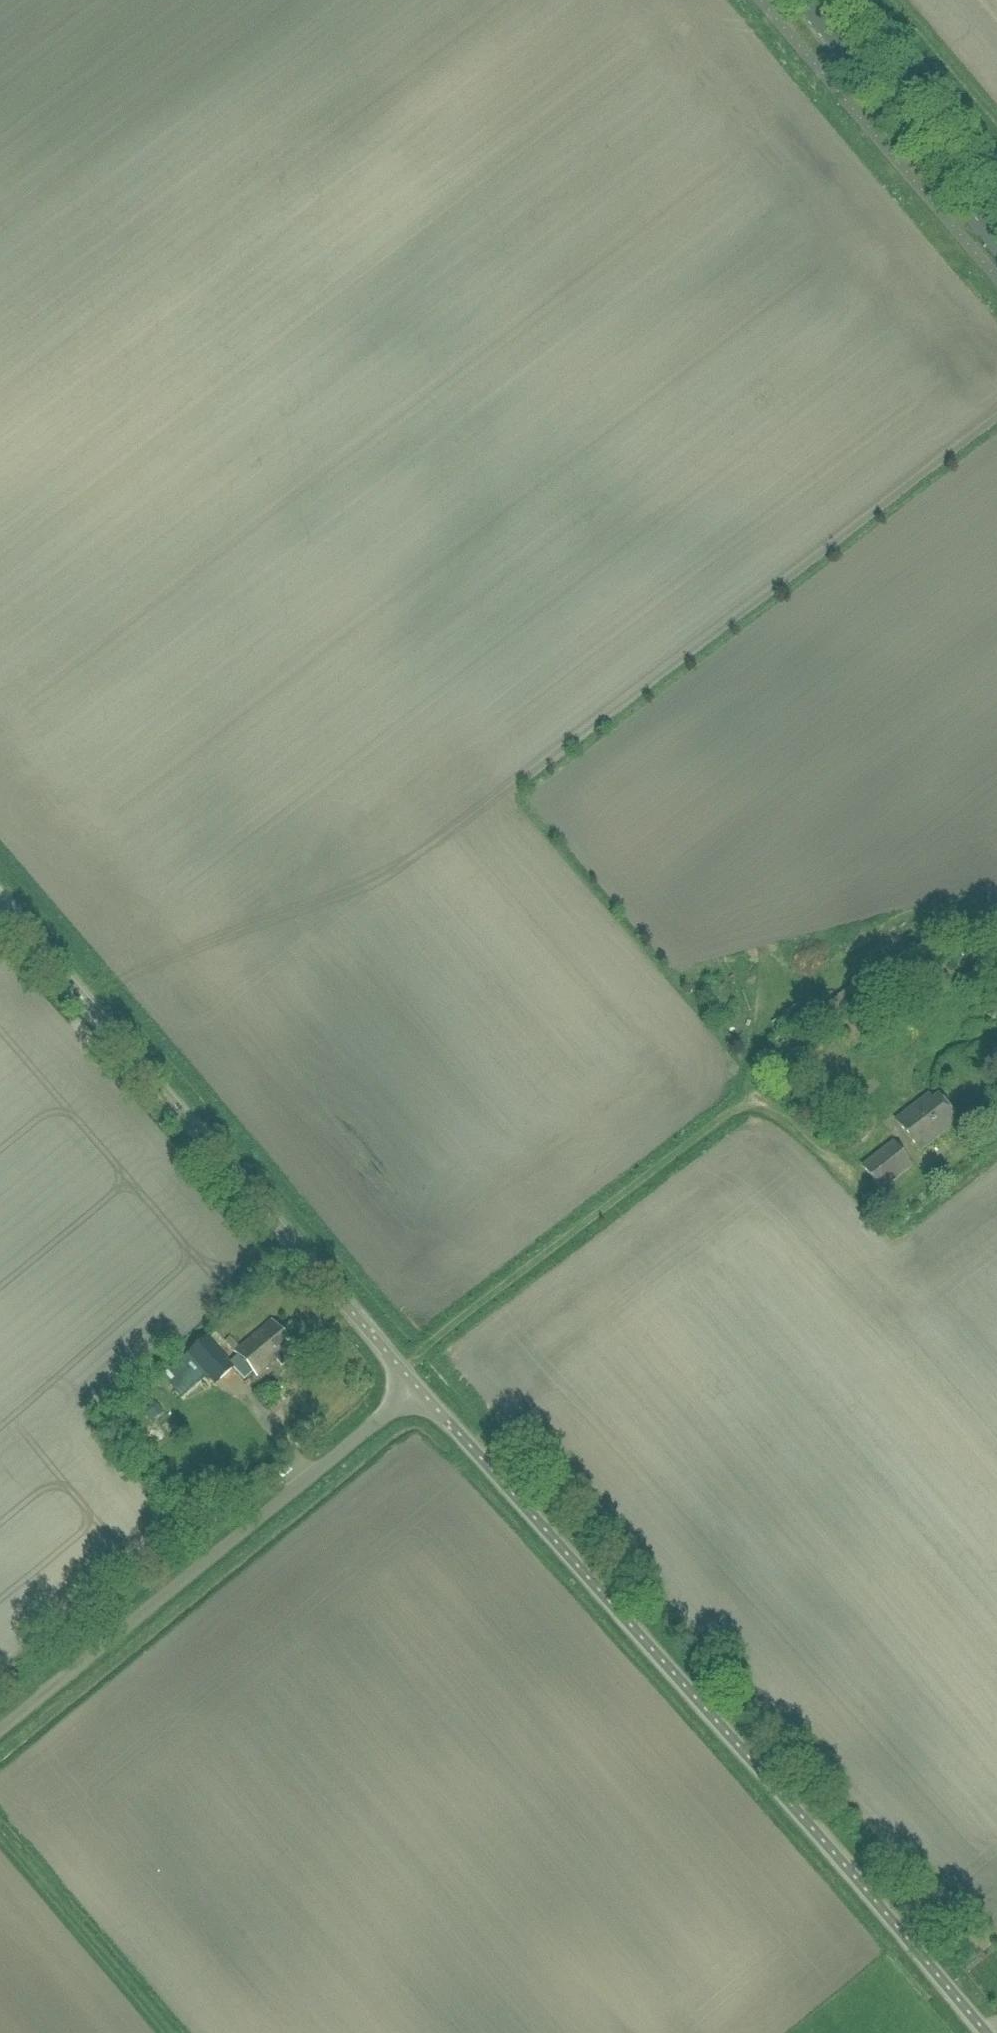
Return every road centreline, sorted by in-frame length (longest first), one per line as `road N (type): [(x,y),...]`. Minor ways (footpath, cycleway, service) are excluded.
road 1 (unclassified): [(991,2032),(412,1392)]
road 2 (unclassified): [(412,1392),(0,903)]
road 3 (unclassified): [(0,1735),(412,1392)]
road 4 (tertiary): [(996,227),(805,0)]

